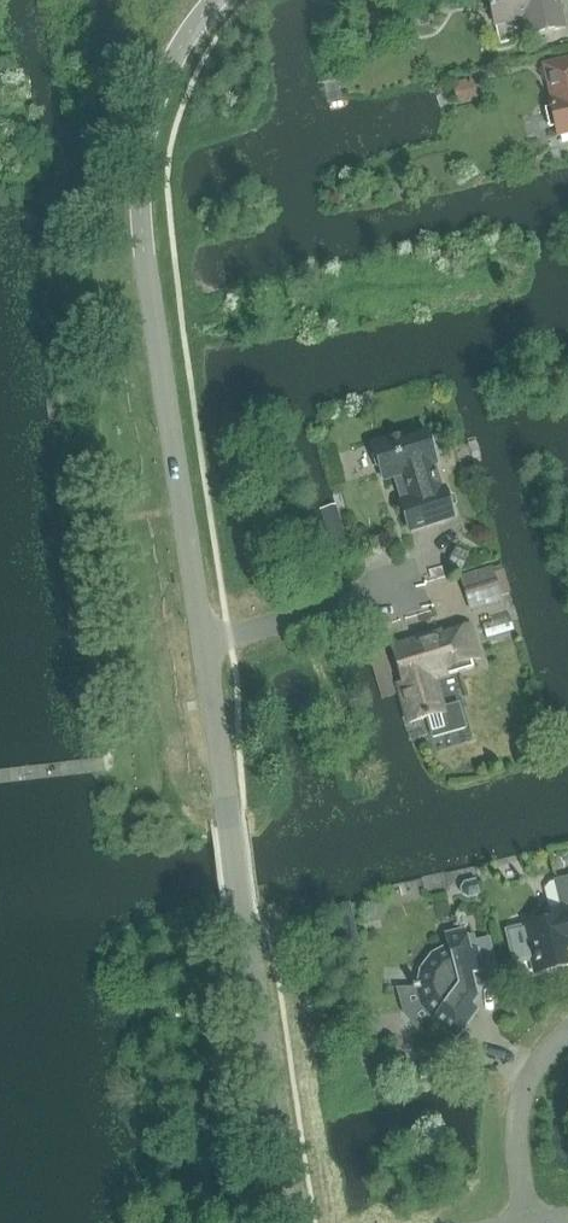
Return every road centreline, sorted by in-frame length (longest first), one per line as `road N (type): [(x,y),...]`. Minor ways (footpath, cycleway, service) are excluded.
road 1 (residential): [(202,641),(142,251),(141,149),(157,91),(216,0)]
road 2 (residential): [(290,1222),(202,641)]
road 3 (residential): [(202,641),(439,576)]
road 4 (residential): [(520,1222),(520,1102),(532,1069),(567,1030)]

